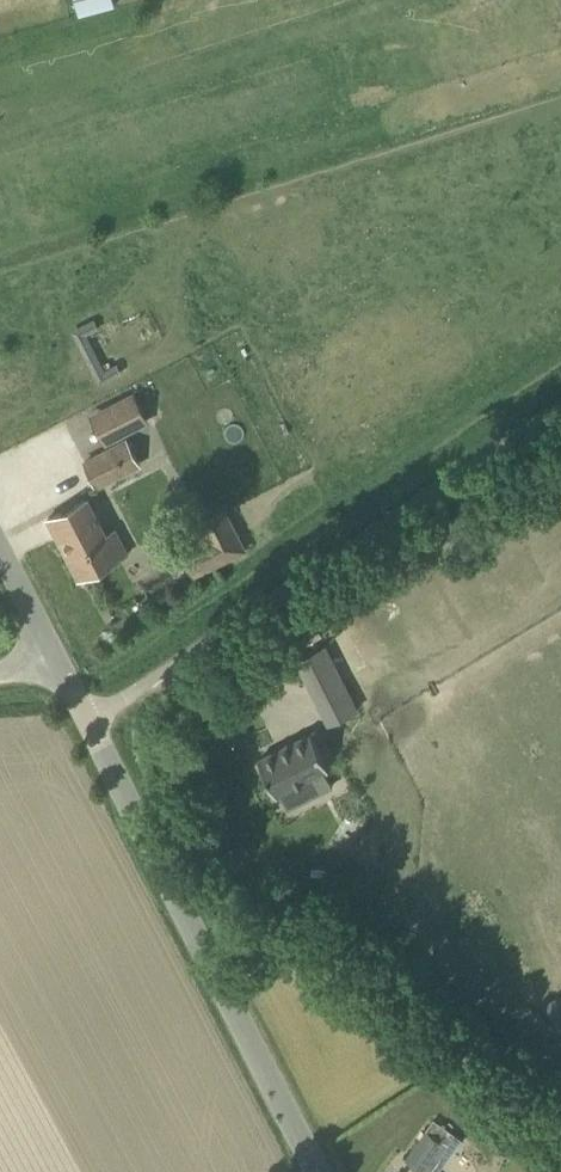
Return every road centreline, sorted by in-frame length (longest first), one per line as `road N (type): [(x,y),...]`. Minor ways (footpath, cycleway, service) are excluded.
road 1 (unclassified): [(88,725),(560,405)]
road 2 (unclassified): [(318,1171),(88,725)]

